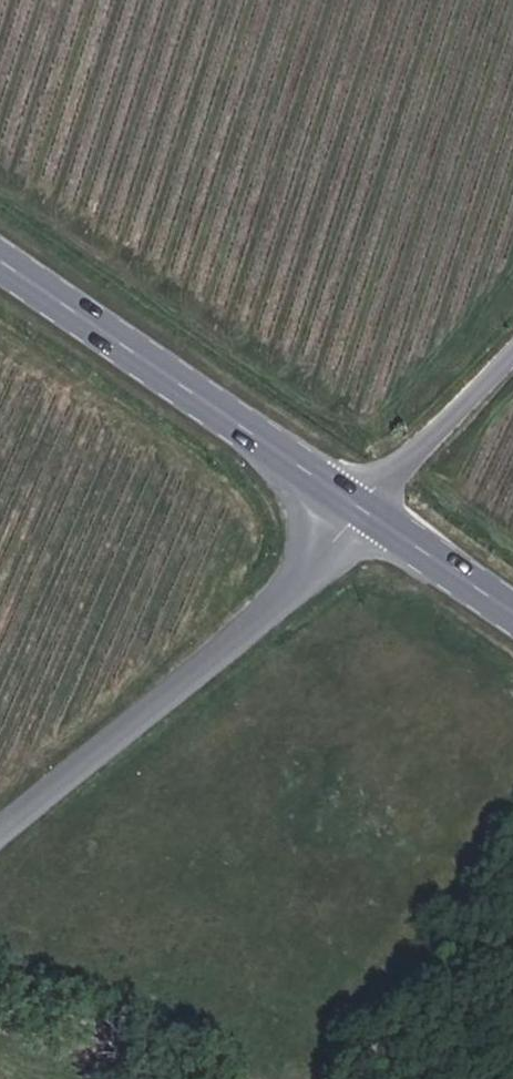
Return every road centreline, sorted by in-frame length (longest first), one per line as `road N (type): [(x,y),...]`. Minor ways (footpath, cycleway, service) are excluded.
road 1 (unclassified): [(0,831),(223,651),(366,508)]
road 2 (primary): [(366,508),(0,256)]
road 3 (residential): [(235,1078),(0,994)]
road 4 (unclassified): [(366,508),(512,351)]
road 5 (primary): [(512,610),(366,508)]

